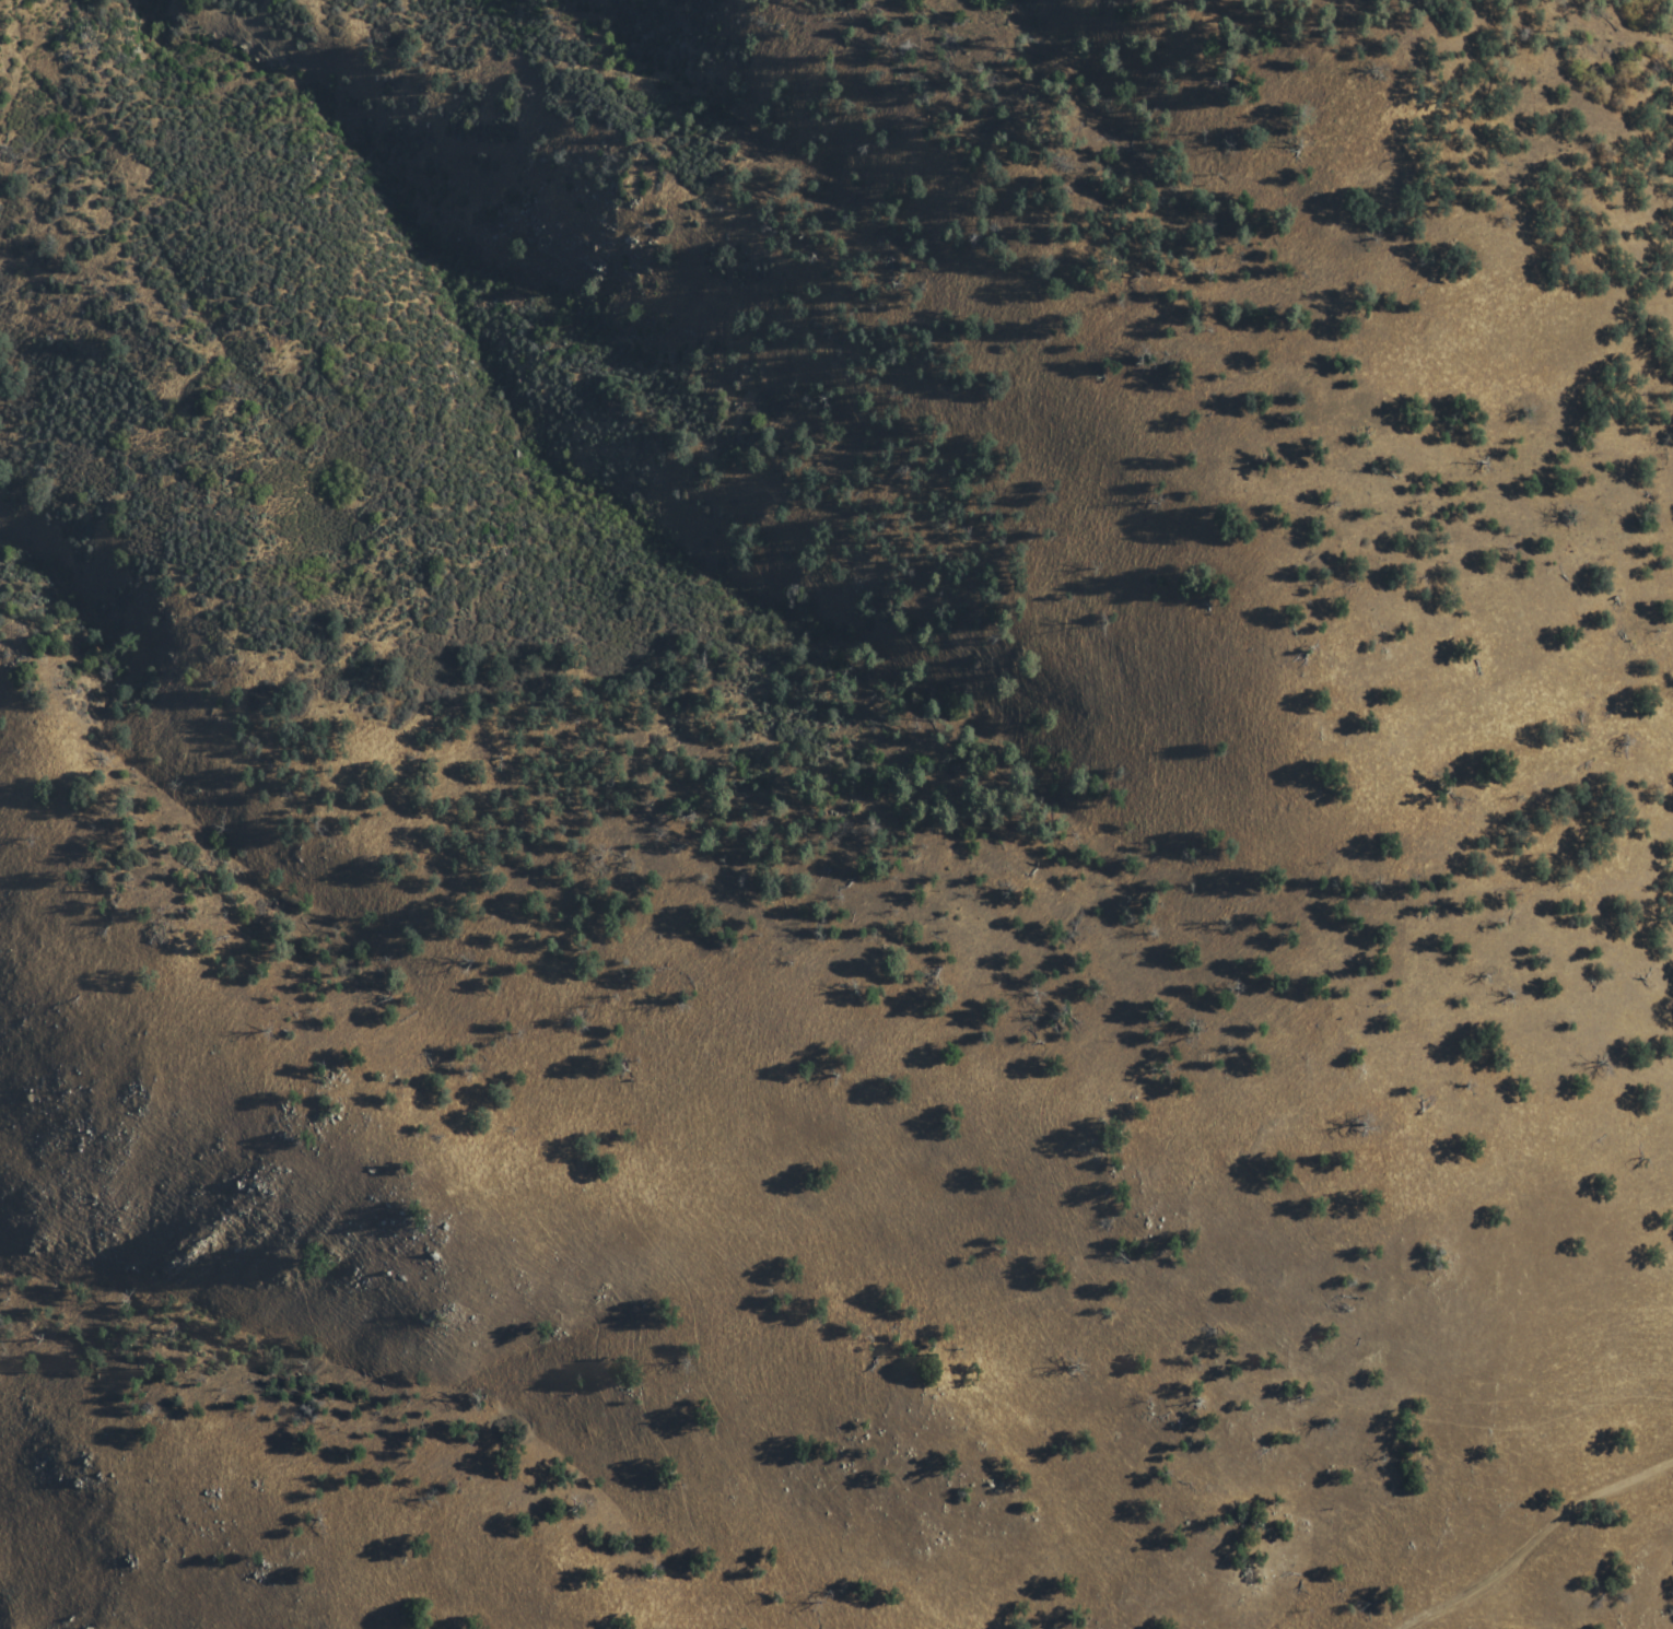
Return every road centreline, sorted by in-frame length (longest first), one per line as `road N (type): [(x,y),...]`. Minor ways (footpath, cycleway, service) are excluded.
road 1 (residential): [(1672,1491),(1443,1628)]

